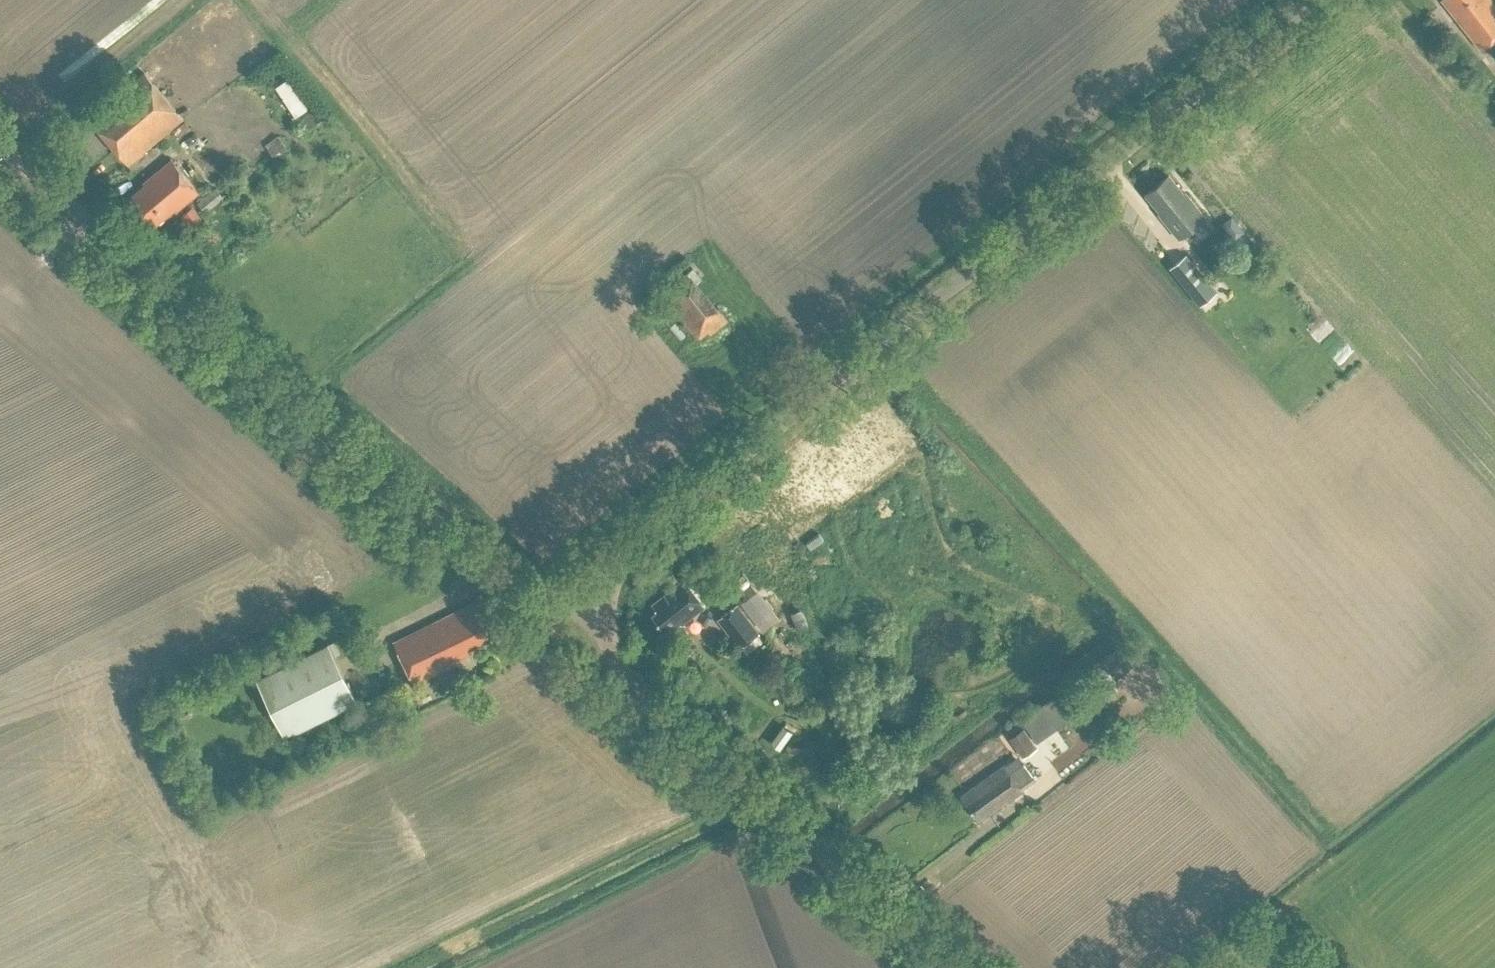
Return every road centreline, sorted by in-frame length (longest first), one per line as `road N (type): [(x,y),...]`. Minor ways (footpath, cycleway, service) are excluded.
road 1 (unclassified): [(597,608),(643,531),(1310,0)]
road 2 (unclassified): [(597,608),(552,604),(512,585),(0,144)]
road 3 (unclassified): [(951,967),(658,714),(617,663),(597,608)]

